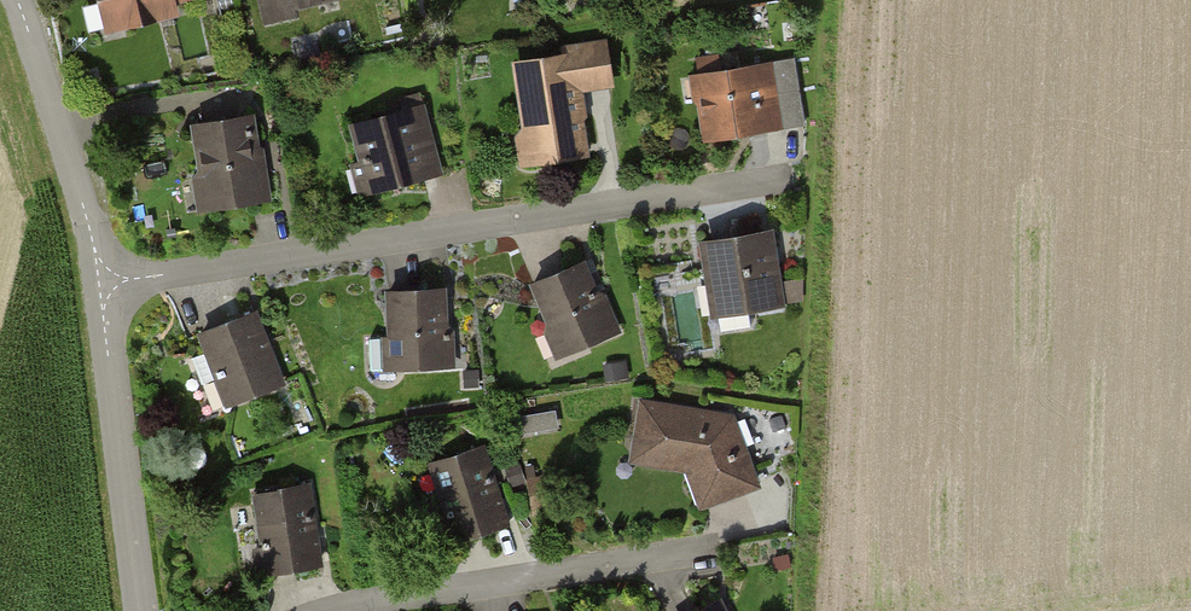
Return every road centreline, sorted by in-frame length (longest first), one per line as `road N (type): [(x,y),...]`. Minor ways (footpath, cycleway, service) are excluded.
road 1 (residential): [(100,284),(780,180)]
road 2 (residential): [(338,610),(715,548)]
road 3 (residential): [(100,284),(143,610)]
road 4 (residential): [(21,0),(100,284)]

